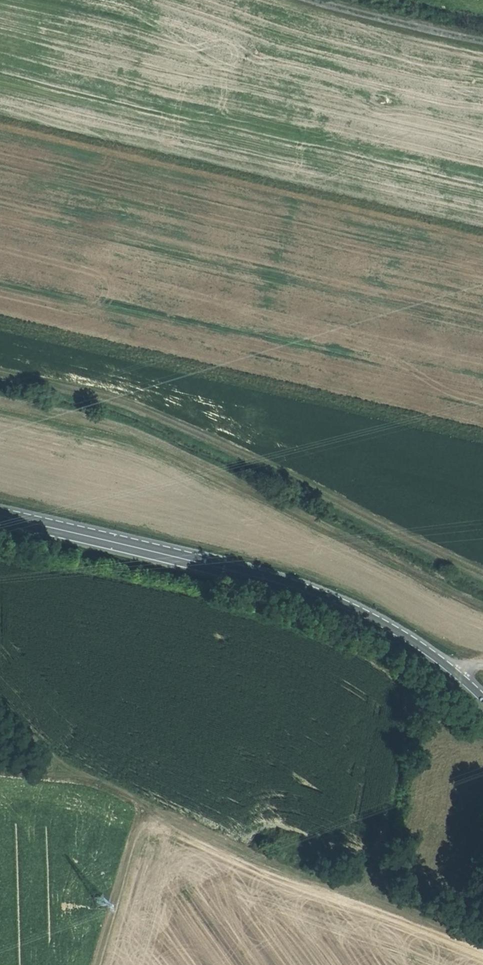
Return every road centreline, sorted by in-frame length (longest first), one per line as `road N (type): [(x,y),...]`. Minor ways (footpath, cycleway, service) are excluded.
road 1 (secondary): [(0,517),(304,595),(420,653),(482,705)]
road 2 (track): [(0,772),(72,773),(249,862),(482,947)]
road 3 (track): [(482,40),(311,0)]
road 4 (track): [(97,964),(141,809)]

